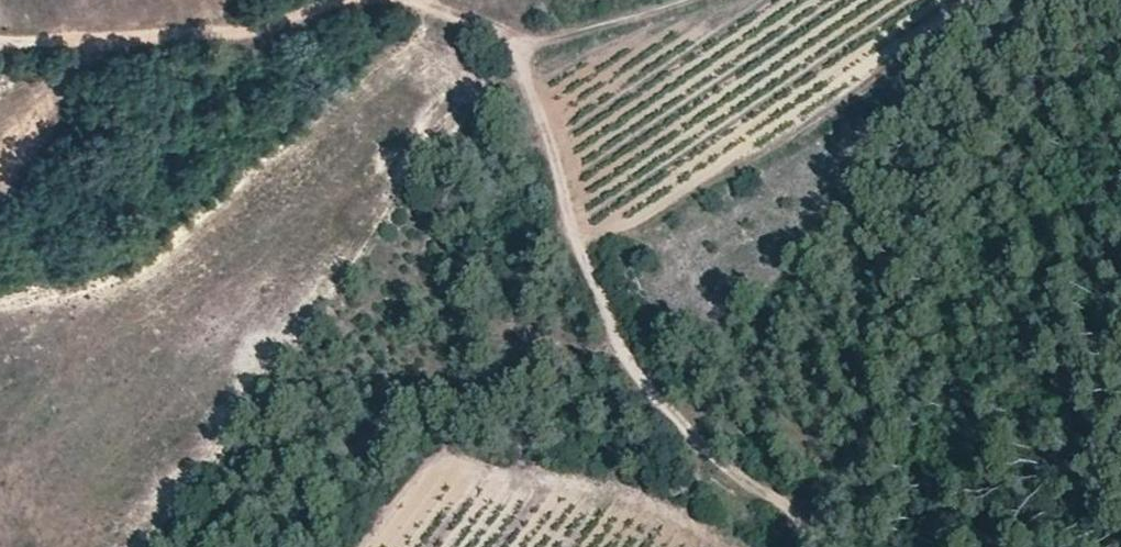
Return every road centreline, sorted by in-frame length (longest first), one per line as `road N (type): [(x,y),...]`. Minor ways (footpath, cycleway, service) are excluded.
road 1 (track): [(513,54),(545,124),(572,237),(636,377),(699,452),(815,546)]
road 2 (track): [(0,45),(231,34),(353,0)]
road 3 (track): [(513,54),(699,0)]

